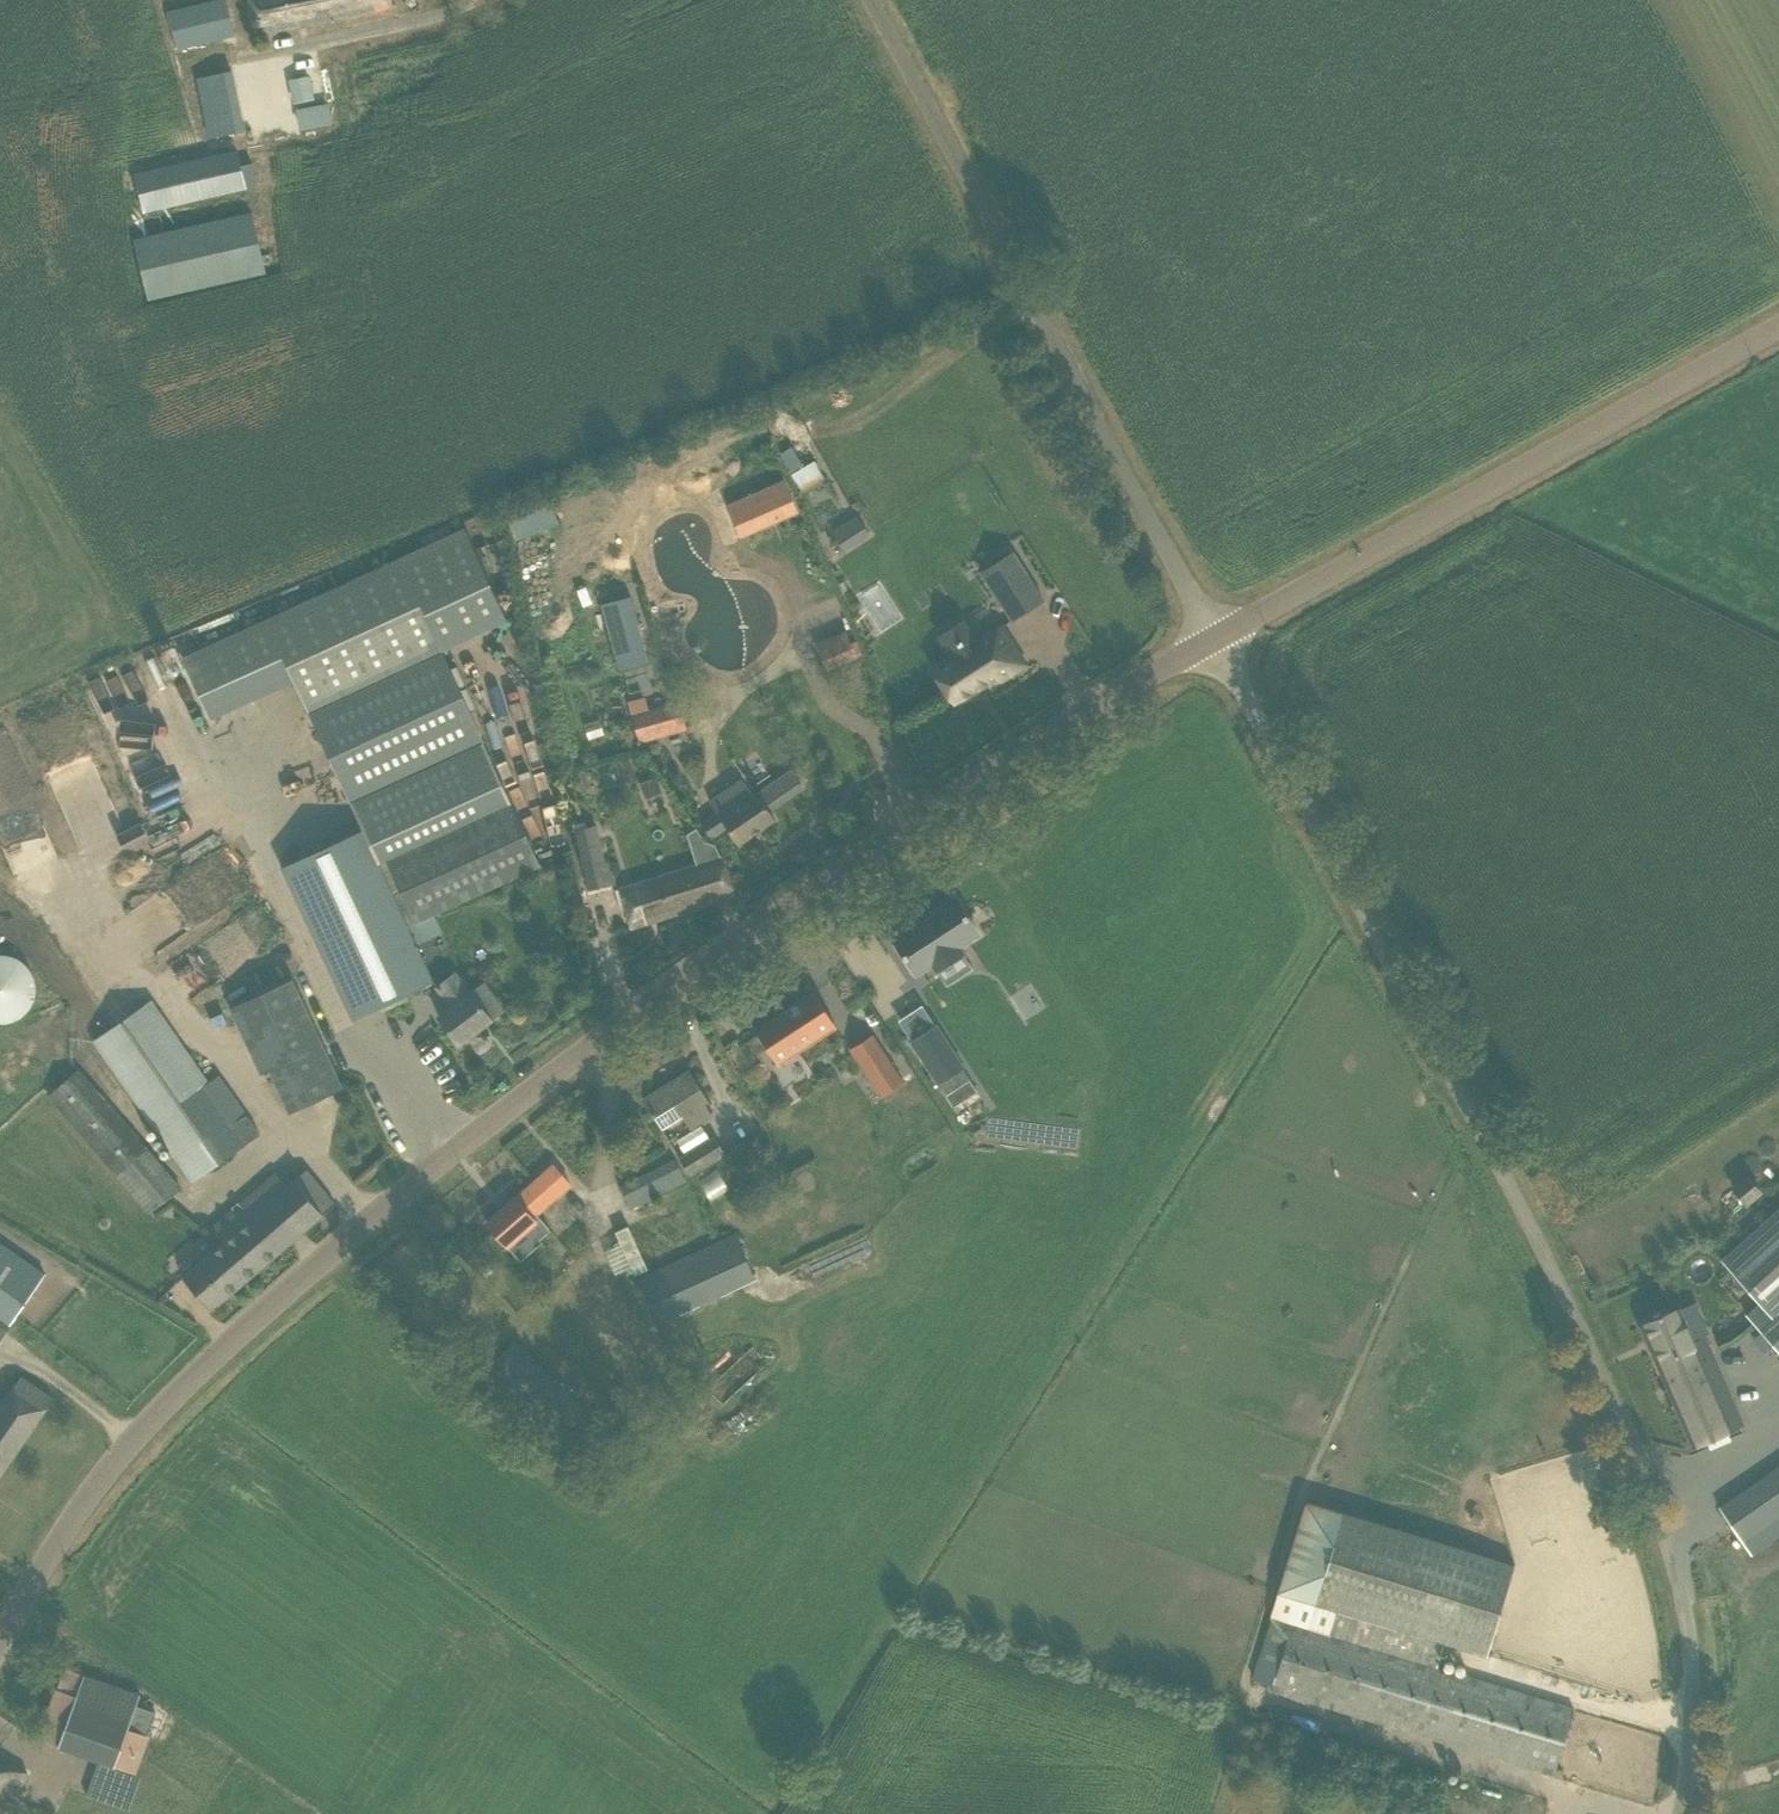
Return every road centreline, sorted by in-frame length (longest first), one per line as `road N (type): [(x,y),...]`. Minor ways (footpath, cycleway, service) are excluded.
road 1 (unclassified): [(0,1625),(63,1520),(142,1424),(267,1302),(578,1040),(770,895),(1200,622)]
road 2 (unclassified): [(1686,1813),(1691,1687),(1680,1607),(1596,1369),(1435,1035),(1200,622)]
road 3 (unclassified): [(1200,622),(869,0)]
road 4 (unclassified): [(1200,622),(1778,318)]
road 5 (track): [(0,418),(109,614),(110,639),(0,693)]
road 6 (track): [(0,896),(91,1001)]

